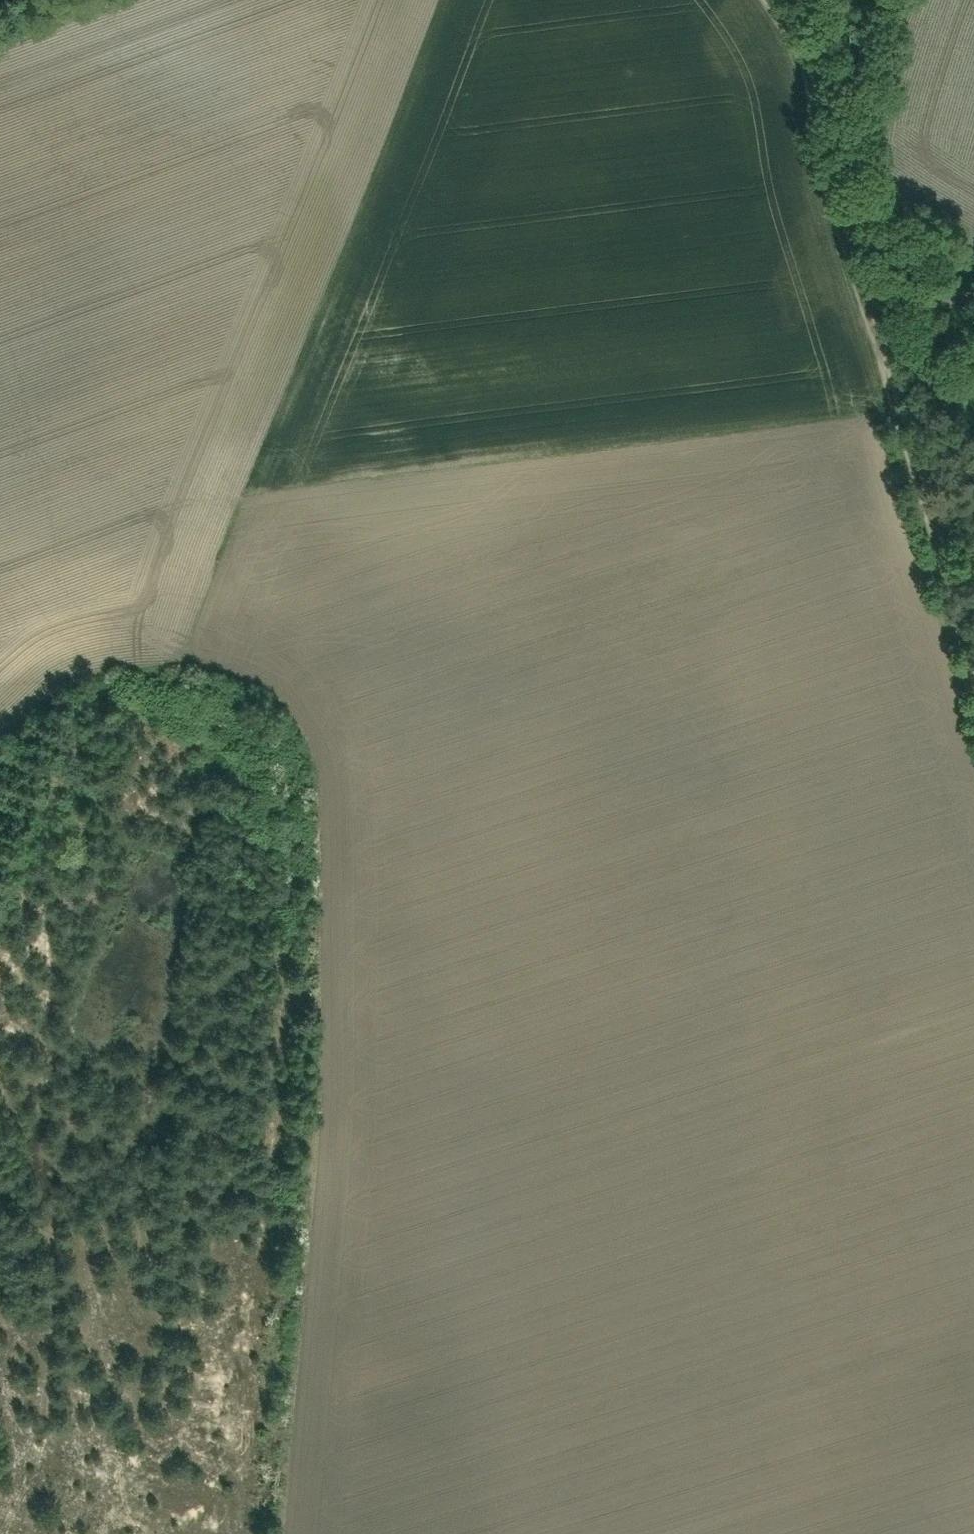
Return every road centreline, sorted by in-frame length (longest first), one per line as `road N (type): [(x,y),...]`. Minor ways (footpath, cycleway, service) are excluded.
road 1 (track): [(973,582),(788,0)]
road 2 (track): [(853,206),(973,247)]

